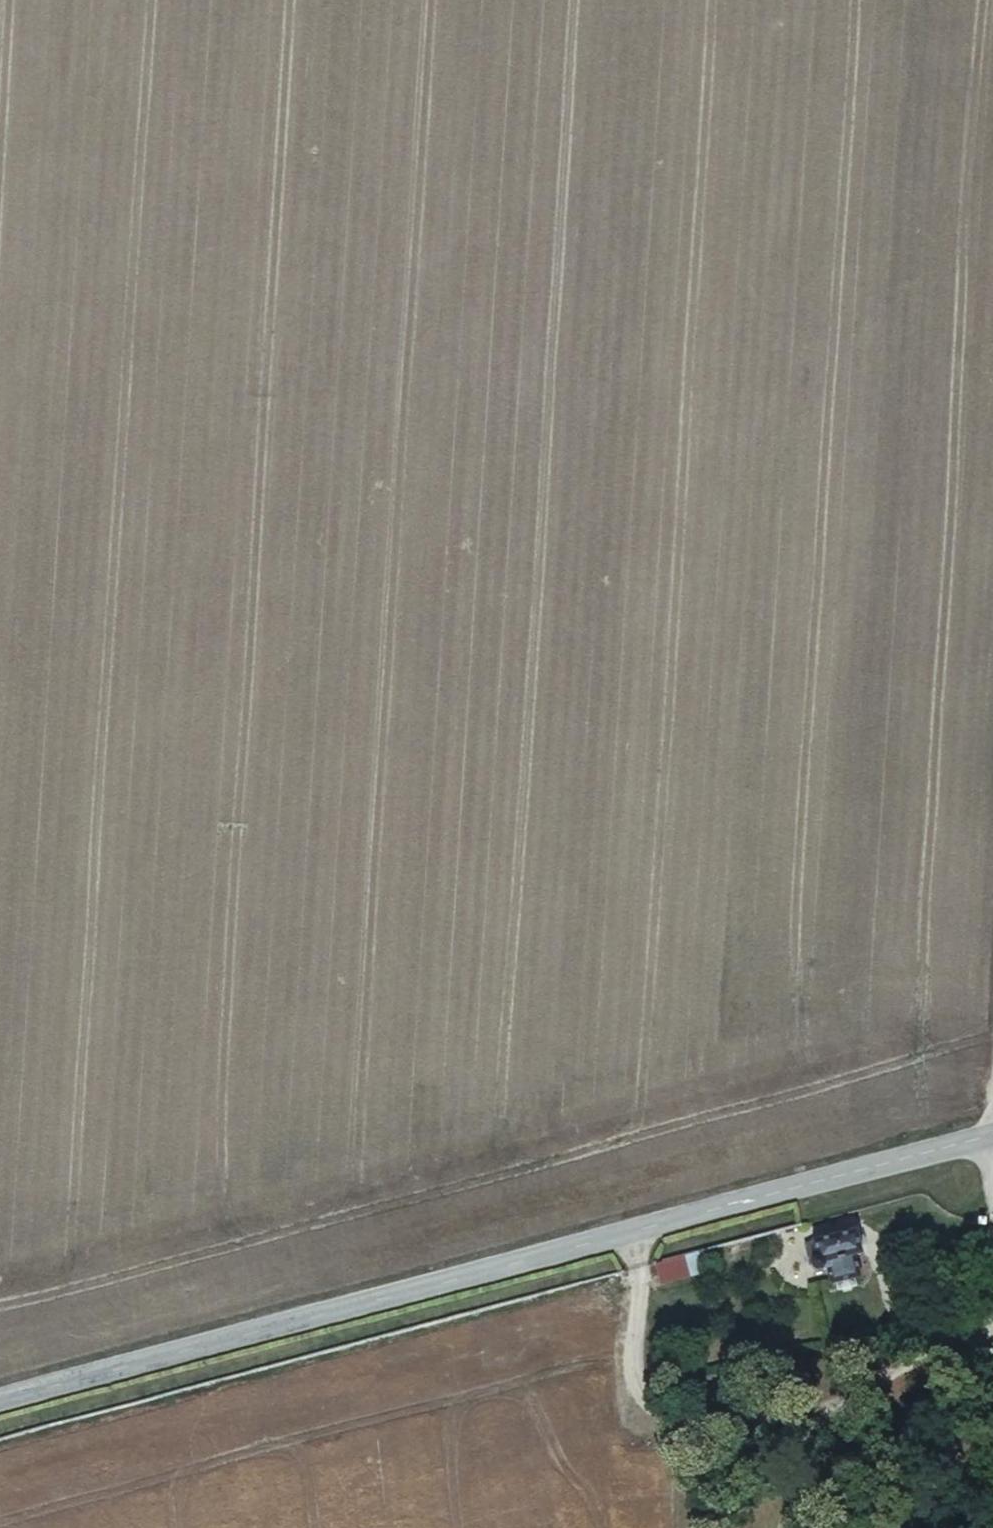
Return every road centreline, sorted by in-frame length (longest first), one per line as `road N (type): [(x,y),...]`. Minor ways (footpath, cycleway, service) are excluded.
road 1 (secondary): [(992,1134),(0,1400)]

